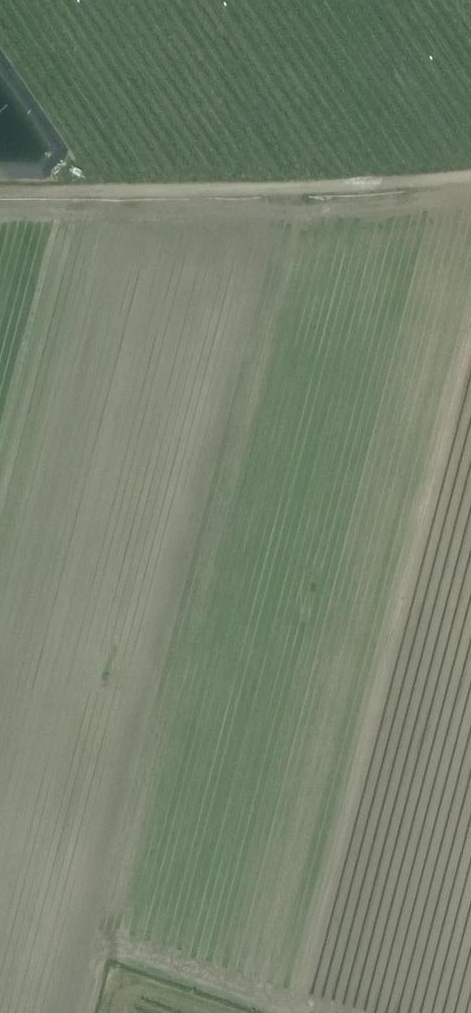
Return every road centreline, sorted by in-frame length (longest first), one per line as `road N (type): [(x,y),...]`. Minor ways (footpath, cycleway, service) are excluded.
road 1 (track): [(470,180),(268,194),(0,196)]

